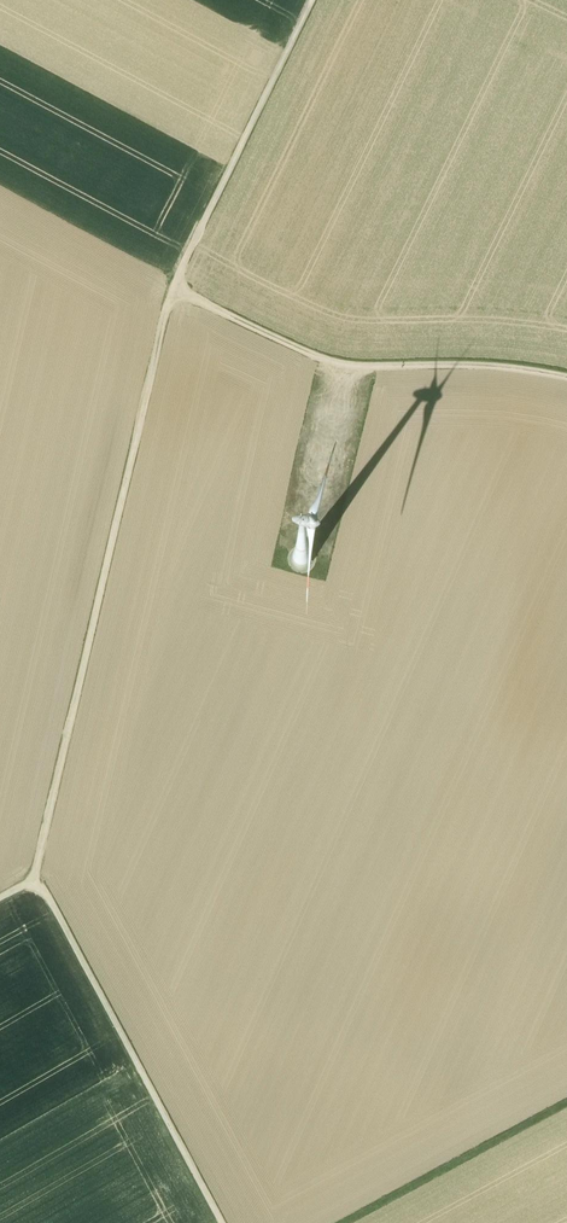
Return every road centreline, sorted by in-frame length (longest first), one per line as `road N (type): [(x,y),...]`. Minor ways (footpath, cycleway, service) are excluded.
road 1 (track): [(176,288),(35,877)]
road 2 (track): [(566,375),(476,364),(351,365),(176,288)]
road 3 (track): [(223,1222),(35,877)]
road 4 (track): [(310,0),(176,288)]
road 5 (track): [(340,1222),(566,1105)]

